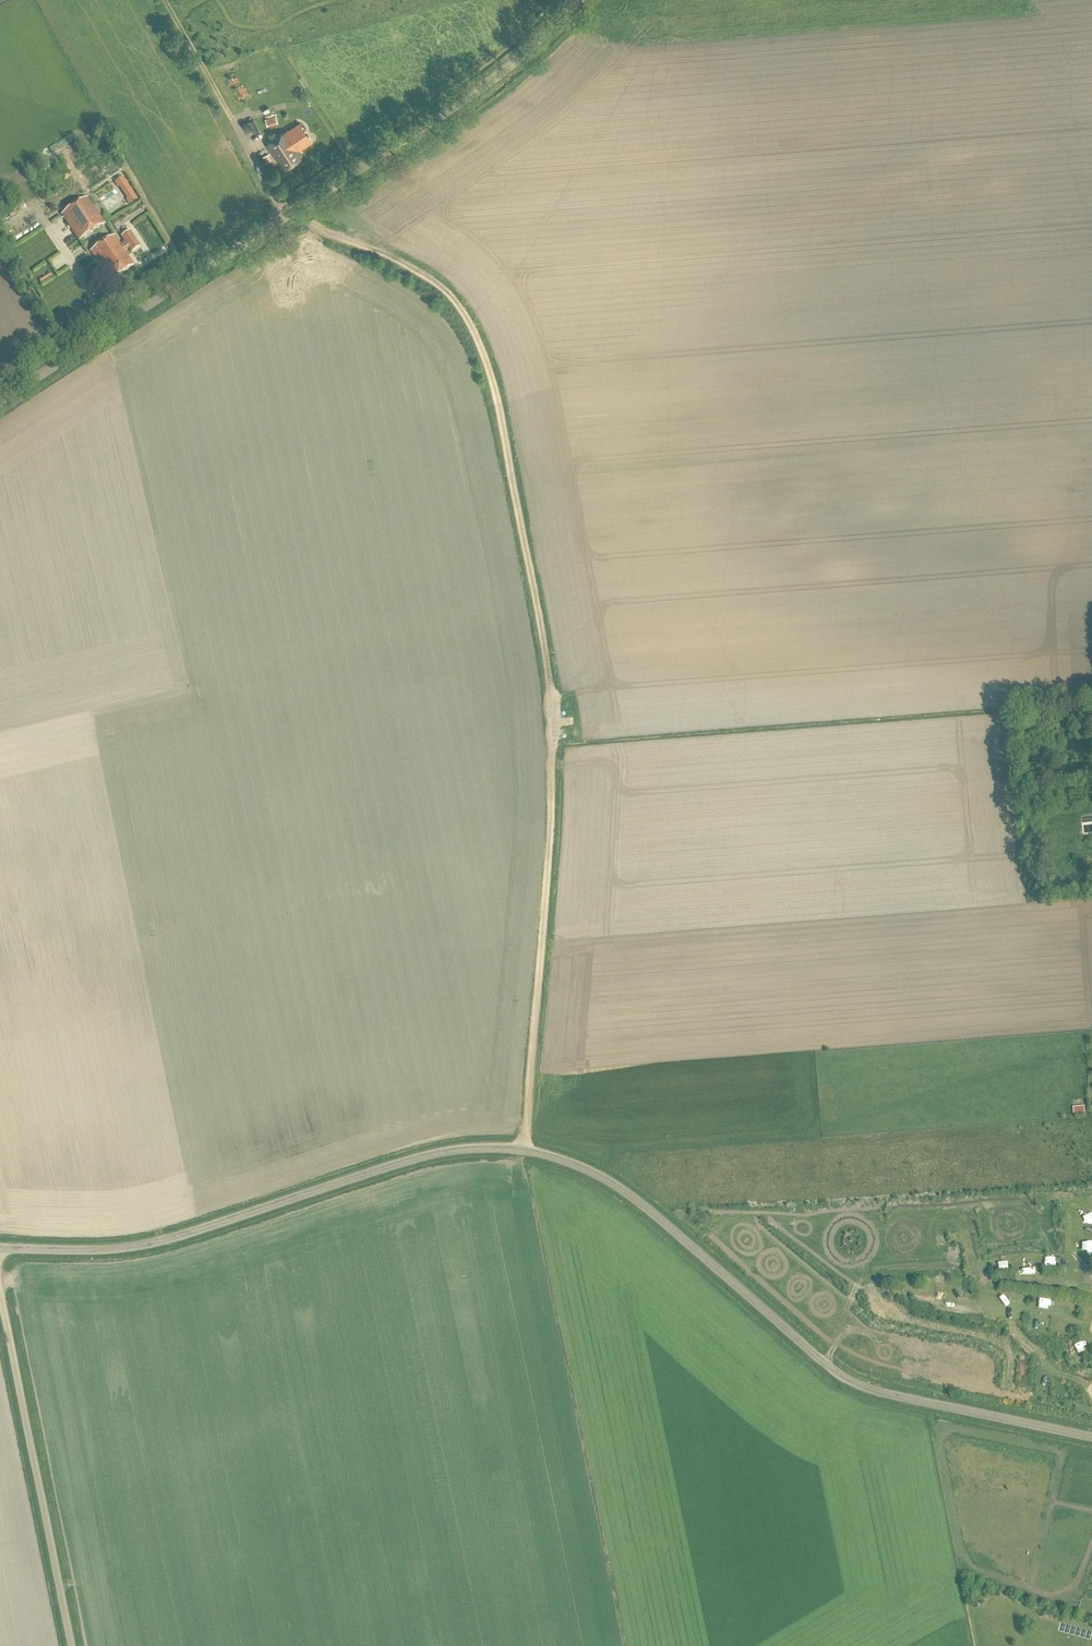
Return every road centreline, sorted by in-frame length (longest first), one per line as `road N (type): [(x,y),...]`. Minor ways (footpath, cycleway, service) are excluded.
road 1 (track): [(526,1152),(550,745),(543,651),(491,381),(472,334),(440,292),(397,262),(284,215),(165,0)]
road 2 (tertiary): [(1091,1436),(846,1380),(623,1189),(526,1152),(425,1157),(120,1252),(0,1250)]
road 3 (tertiary): [(0,400),(467,95),(576,0)]
road 4 (unclassified): [(72,1645),(0,1294)]

